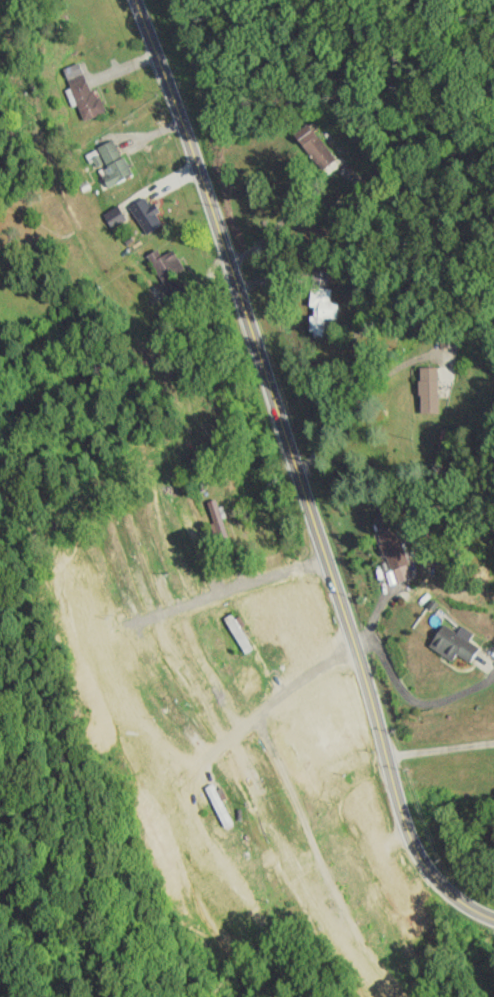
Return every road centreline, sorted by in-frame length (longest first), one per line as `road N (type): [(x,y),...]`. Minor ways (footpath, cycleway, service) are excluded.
road 1 (secondary): [(493,919),(457,899),(413,846),(328,557),(131,0)]

